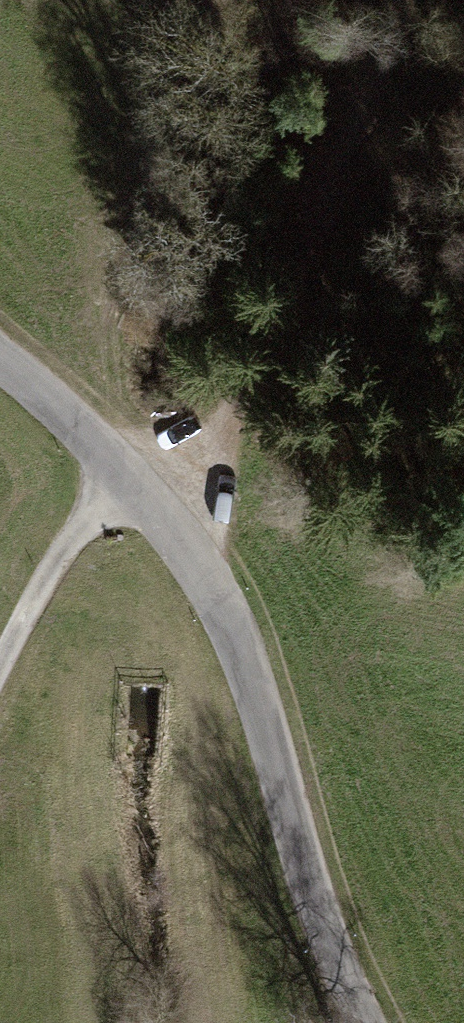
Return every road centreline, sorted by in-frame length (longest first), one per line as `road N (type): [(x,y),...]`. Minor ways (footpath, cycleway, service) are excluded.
road 1 (unclassified): [(347,1022),(288,804),(210,593),(137,499),(0,366)]
road 2 (track): [(137,499),(261,390),(419,0)]
road 3 (track): [(137,499),(56,569),(0,686)]

